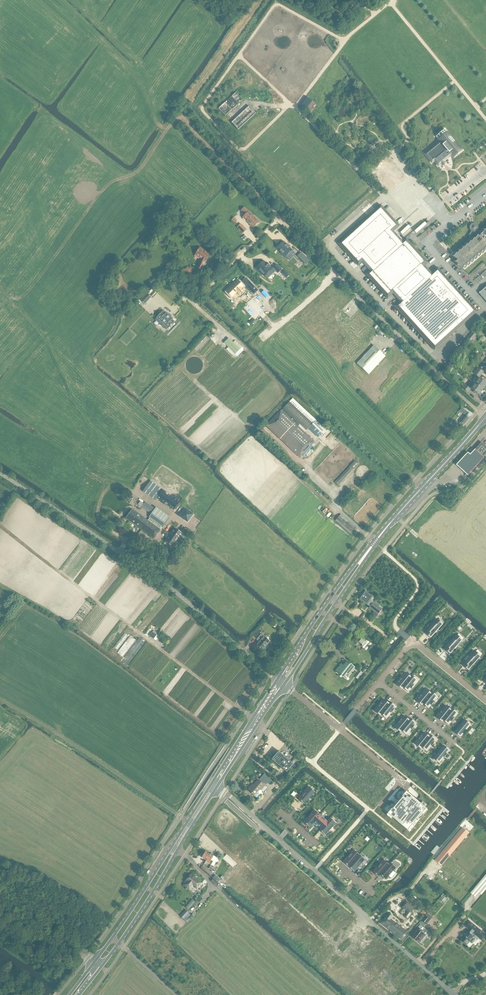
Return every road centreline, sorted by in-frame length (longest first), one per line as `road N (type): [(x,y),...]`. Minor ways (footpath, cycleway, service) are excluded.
road 1 (unclassified): [(270,674),(163,581),(0,474)]
road 2 (secondary): [(484,417),(368,548),(277,679)]
road 3 (secondary): [(284,685),(390,527),(485,421)]
road 4 (unclassified): [(484,417),(279,218)]
road 5 (secondary): [(212,783),(69,994)]
road 6 (secondary): [(79,994),(217,787)]
road 7 (track): [(336,507),(195,381),(225,335)]
road 8 (residential): [(455,994),(342,896)]
road 9 (residential): [(485,702),(412,642),(378,682)]
road 10 (track): [(252,719),(146,638)]
road 11 (track): [(299,460),(383,550)]
road 12 (secondary): [(277,679),(212,783)]
road 13 (secondary): [(217,787),(284,685)]
road 14 (unclassified): [(192,302),(279,218)]

